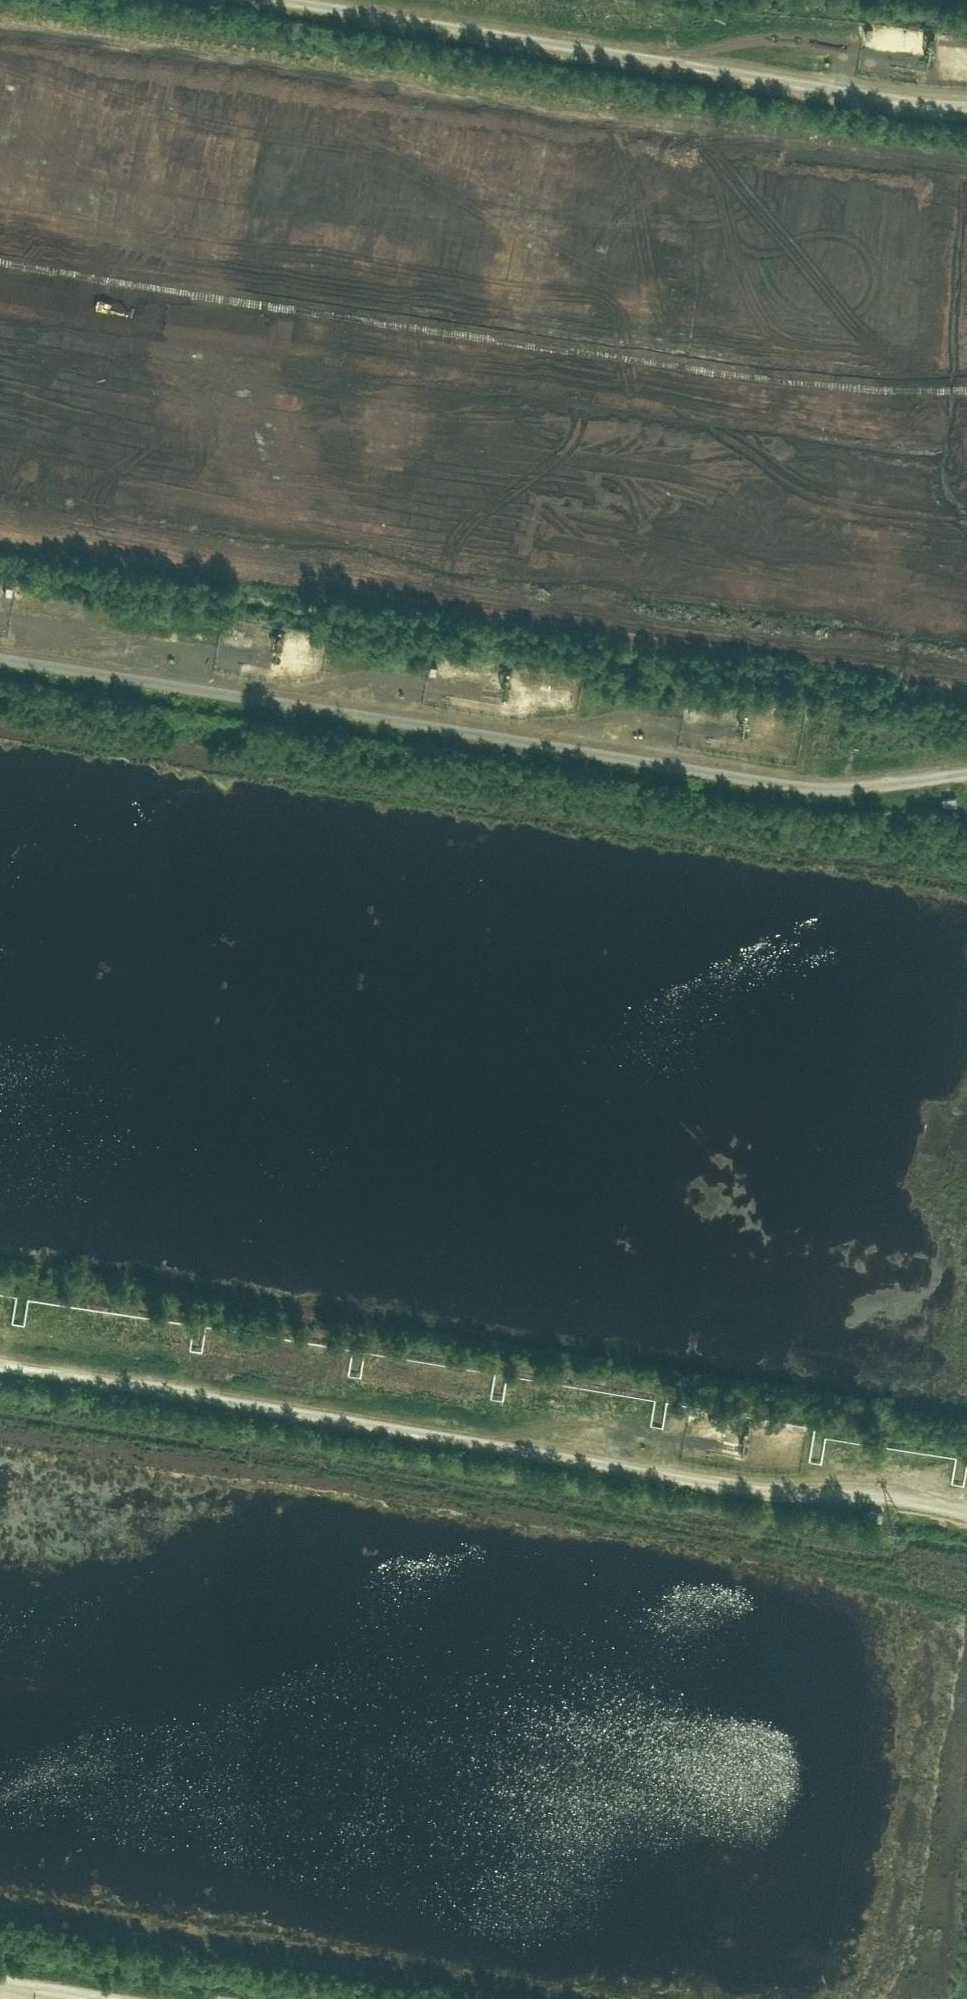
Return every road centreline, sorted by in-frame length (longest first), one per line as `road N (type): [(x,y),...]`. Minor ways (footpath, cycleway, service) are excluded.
road 1 (track): [(0,1352),(771,1478),(876,1480),(966,1496)]
road 2 (track): [(0,644),(798,776),(966,764)]
road 3 (track): [(357,0),(893,90),(966,95)]
road 4 (track): [(146,1998),(0,1975)]

